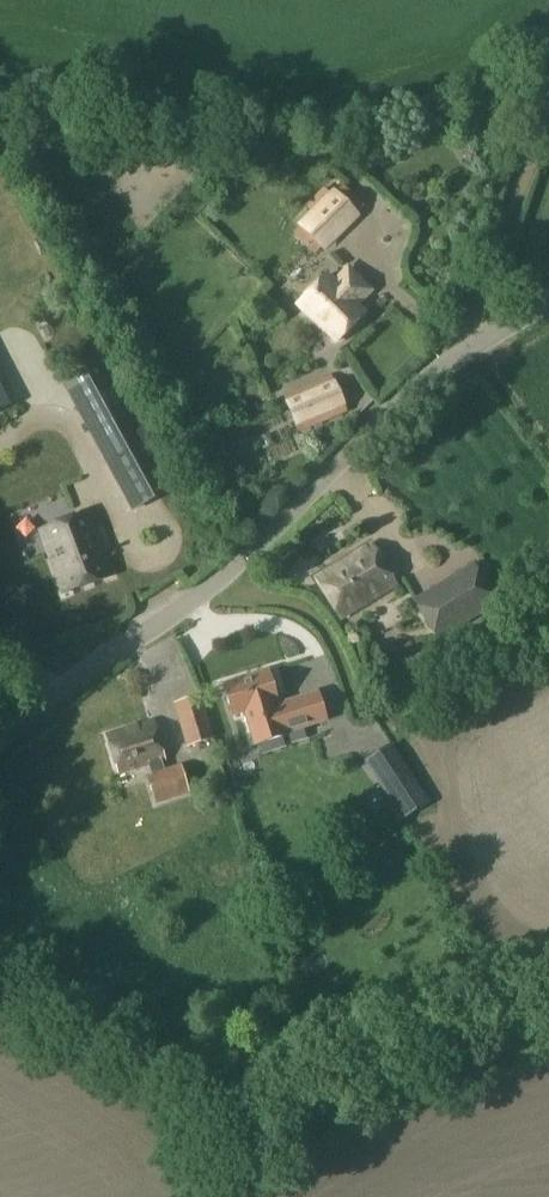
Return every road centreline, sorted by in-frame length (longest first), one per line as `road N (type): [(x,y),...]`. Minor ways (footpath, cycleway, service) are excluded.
road 1 (unclassified): [(69,687),(246,561),(413,390),(548,302)]

